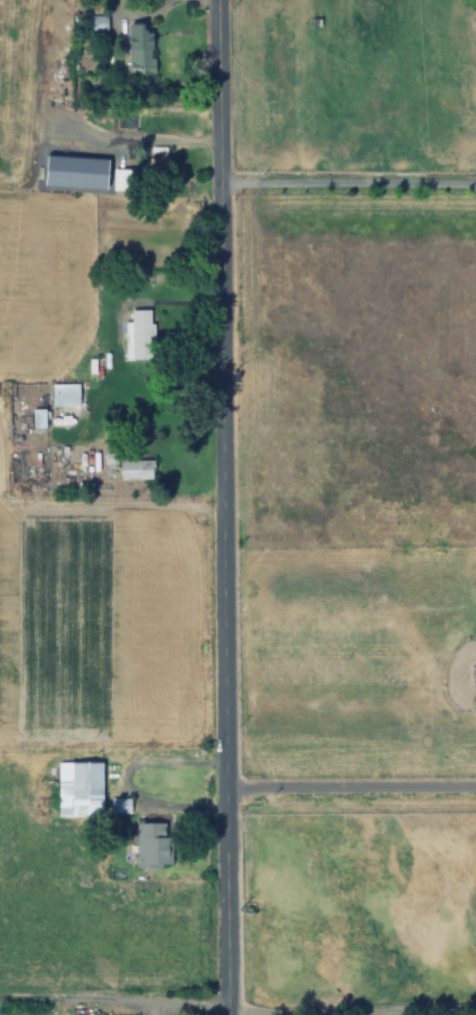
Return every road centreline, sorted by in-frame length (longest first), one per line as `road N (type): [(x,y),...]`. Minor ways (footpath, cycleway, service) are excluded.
road 1 (residential): [(227,1014),(218,0)]
road 2 (residential): [(475,785),(226,786)]

